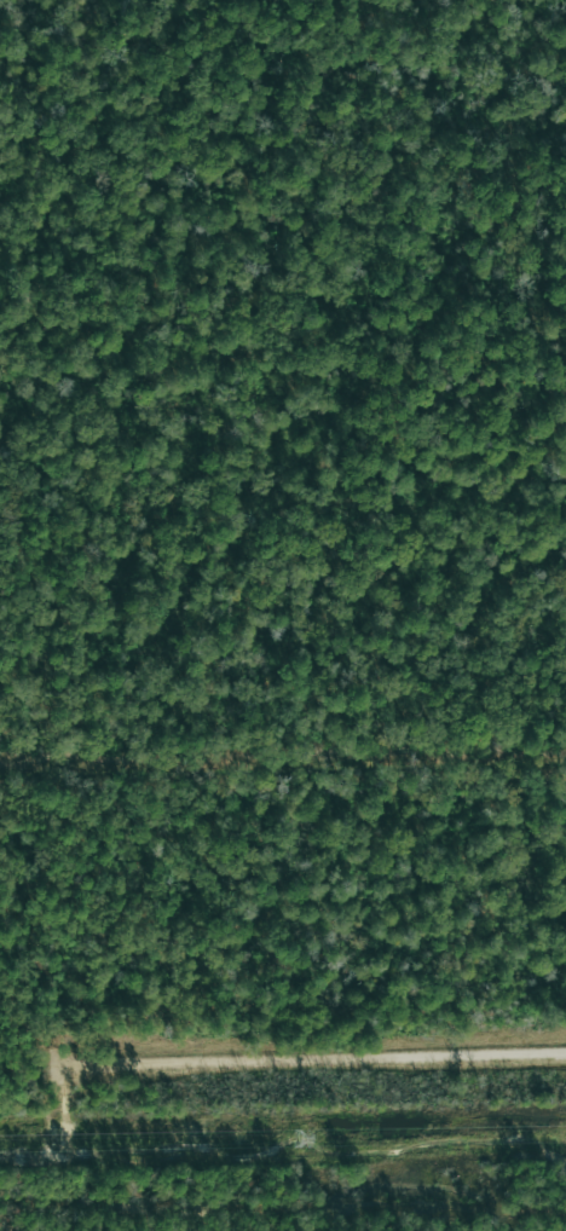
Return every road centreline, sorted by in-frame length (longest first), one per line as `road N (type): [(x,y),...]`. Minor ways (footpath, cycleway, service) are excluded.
road 1 (track): [(74,1068),(62,1149),(0,1150)]

